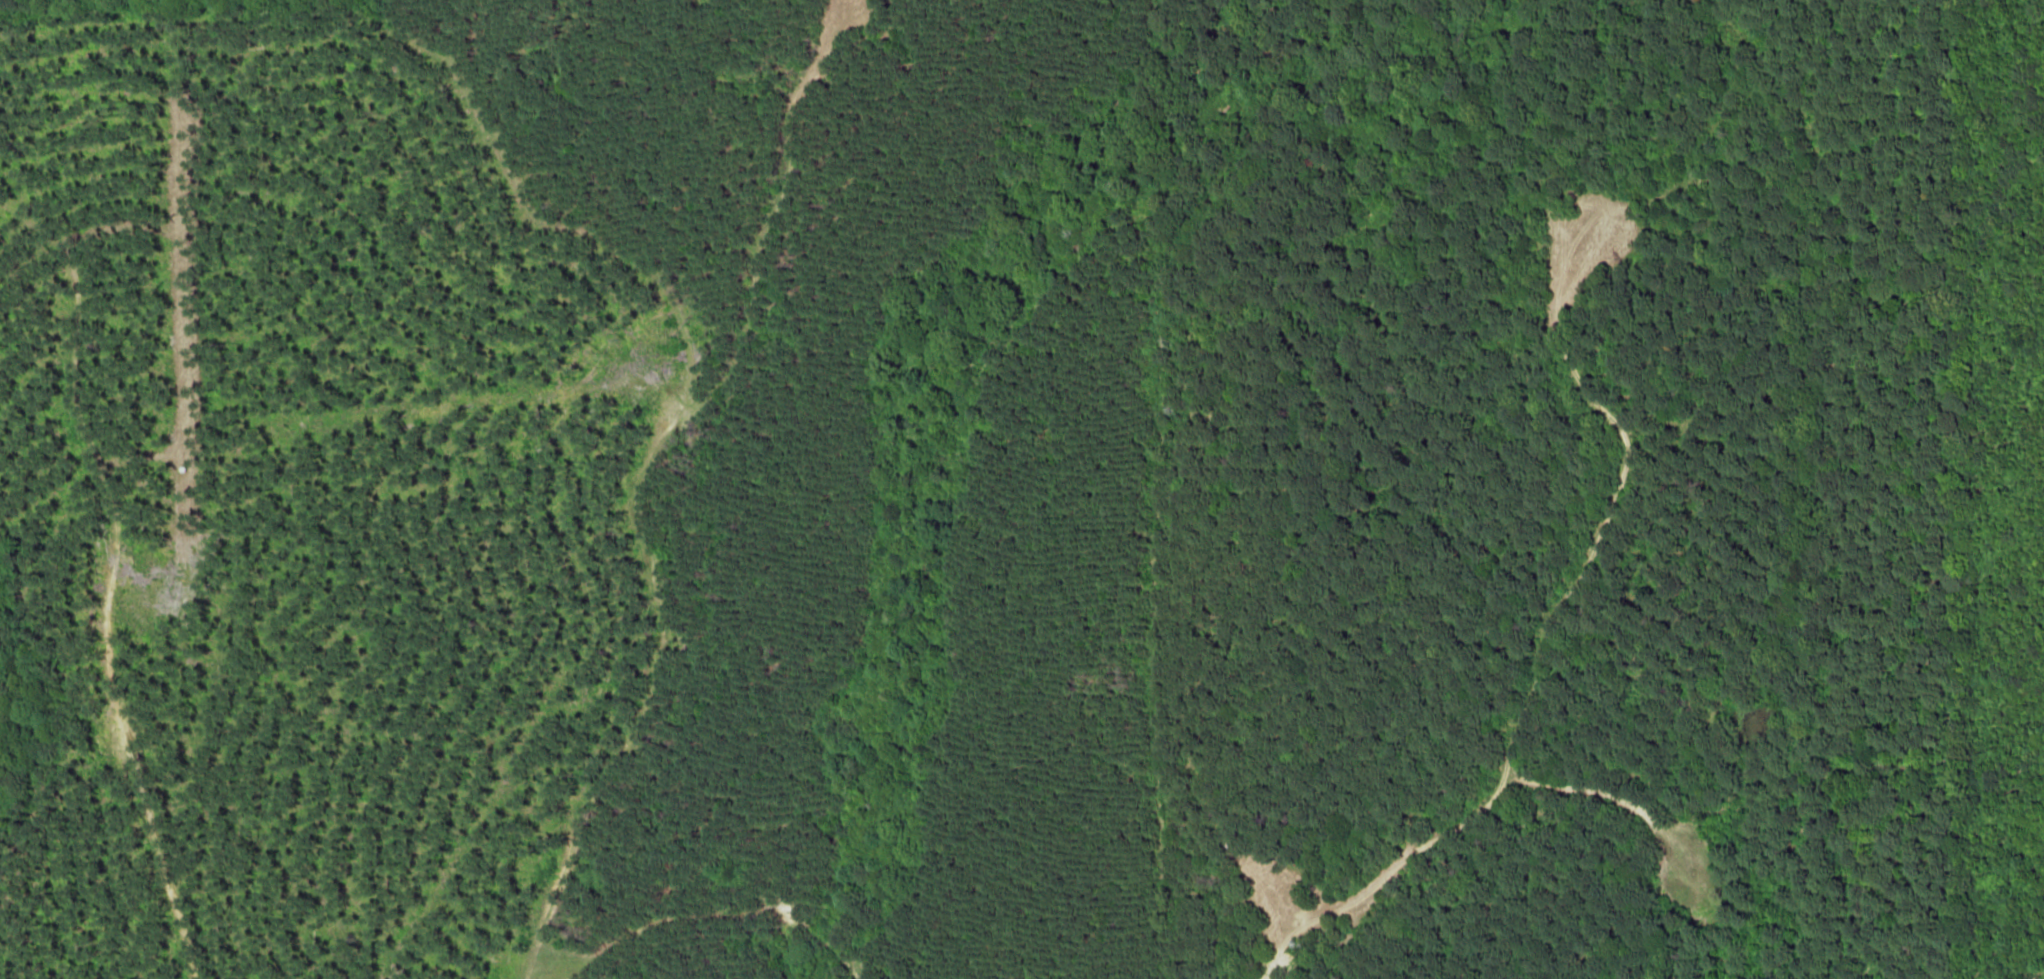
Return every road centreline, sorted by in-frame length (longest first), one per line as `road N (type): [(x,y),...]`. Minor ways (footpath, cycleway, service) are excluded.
road 1 (residential): [(2043,651),(1788,626),(1697,631)]

